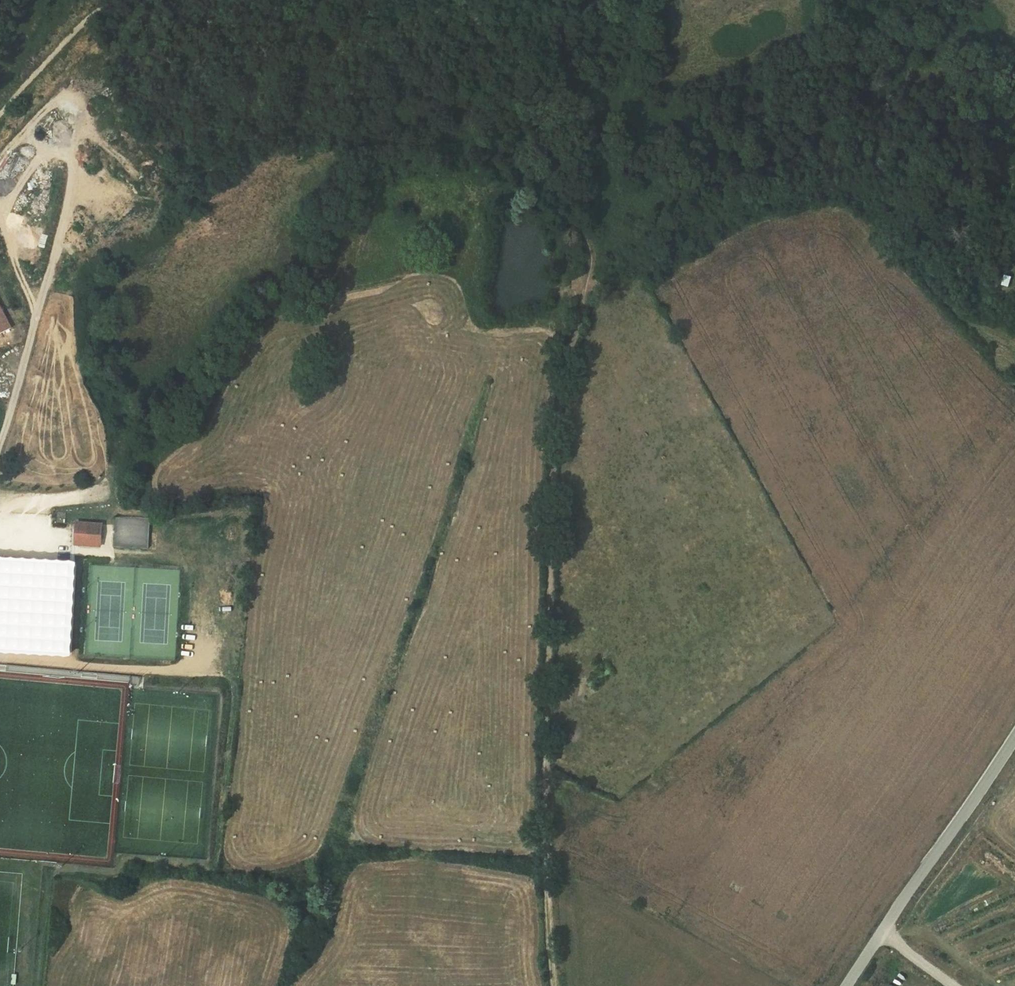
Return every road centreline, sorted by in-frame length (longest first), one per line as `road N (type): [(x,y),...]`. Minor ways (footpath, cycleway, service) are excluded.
road 1 (track): [(551,985),(543,827),(548,573),(555,432),(581,292),(582,244),(568,153),(548,97),(562,41),(592,0)]
road 2 (track): [(0,446),(66,206),(81,119)]
road 3 (unclassified): [(1014,732),(847,985)]
road 4 (track): [(0,115),(106,0)]

